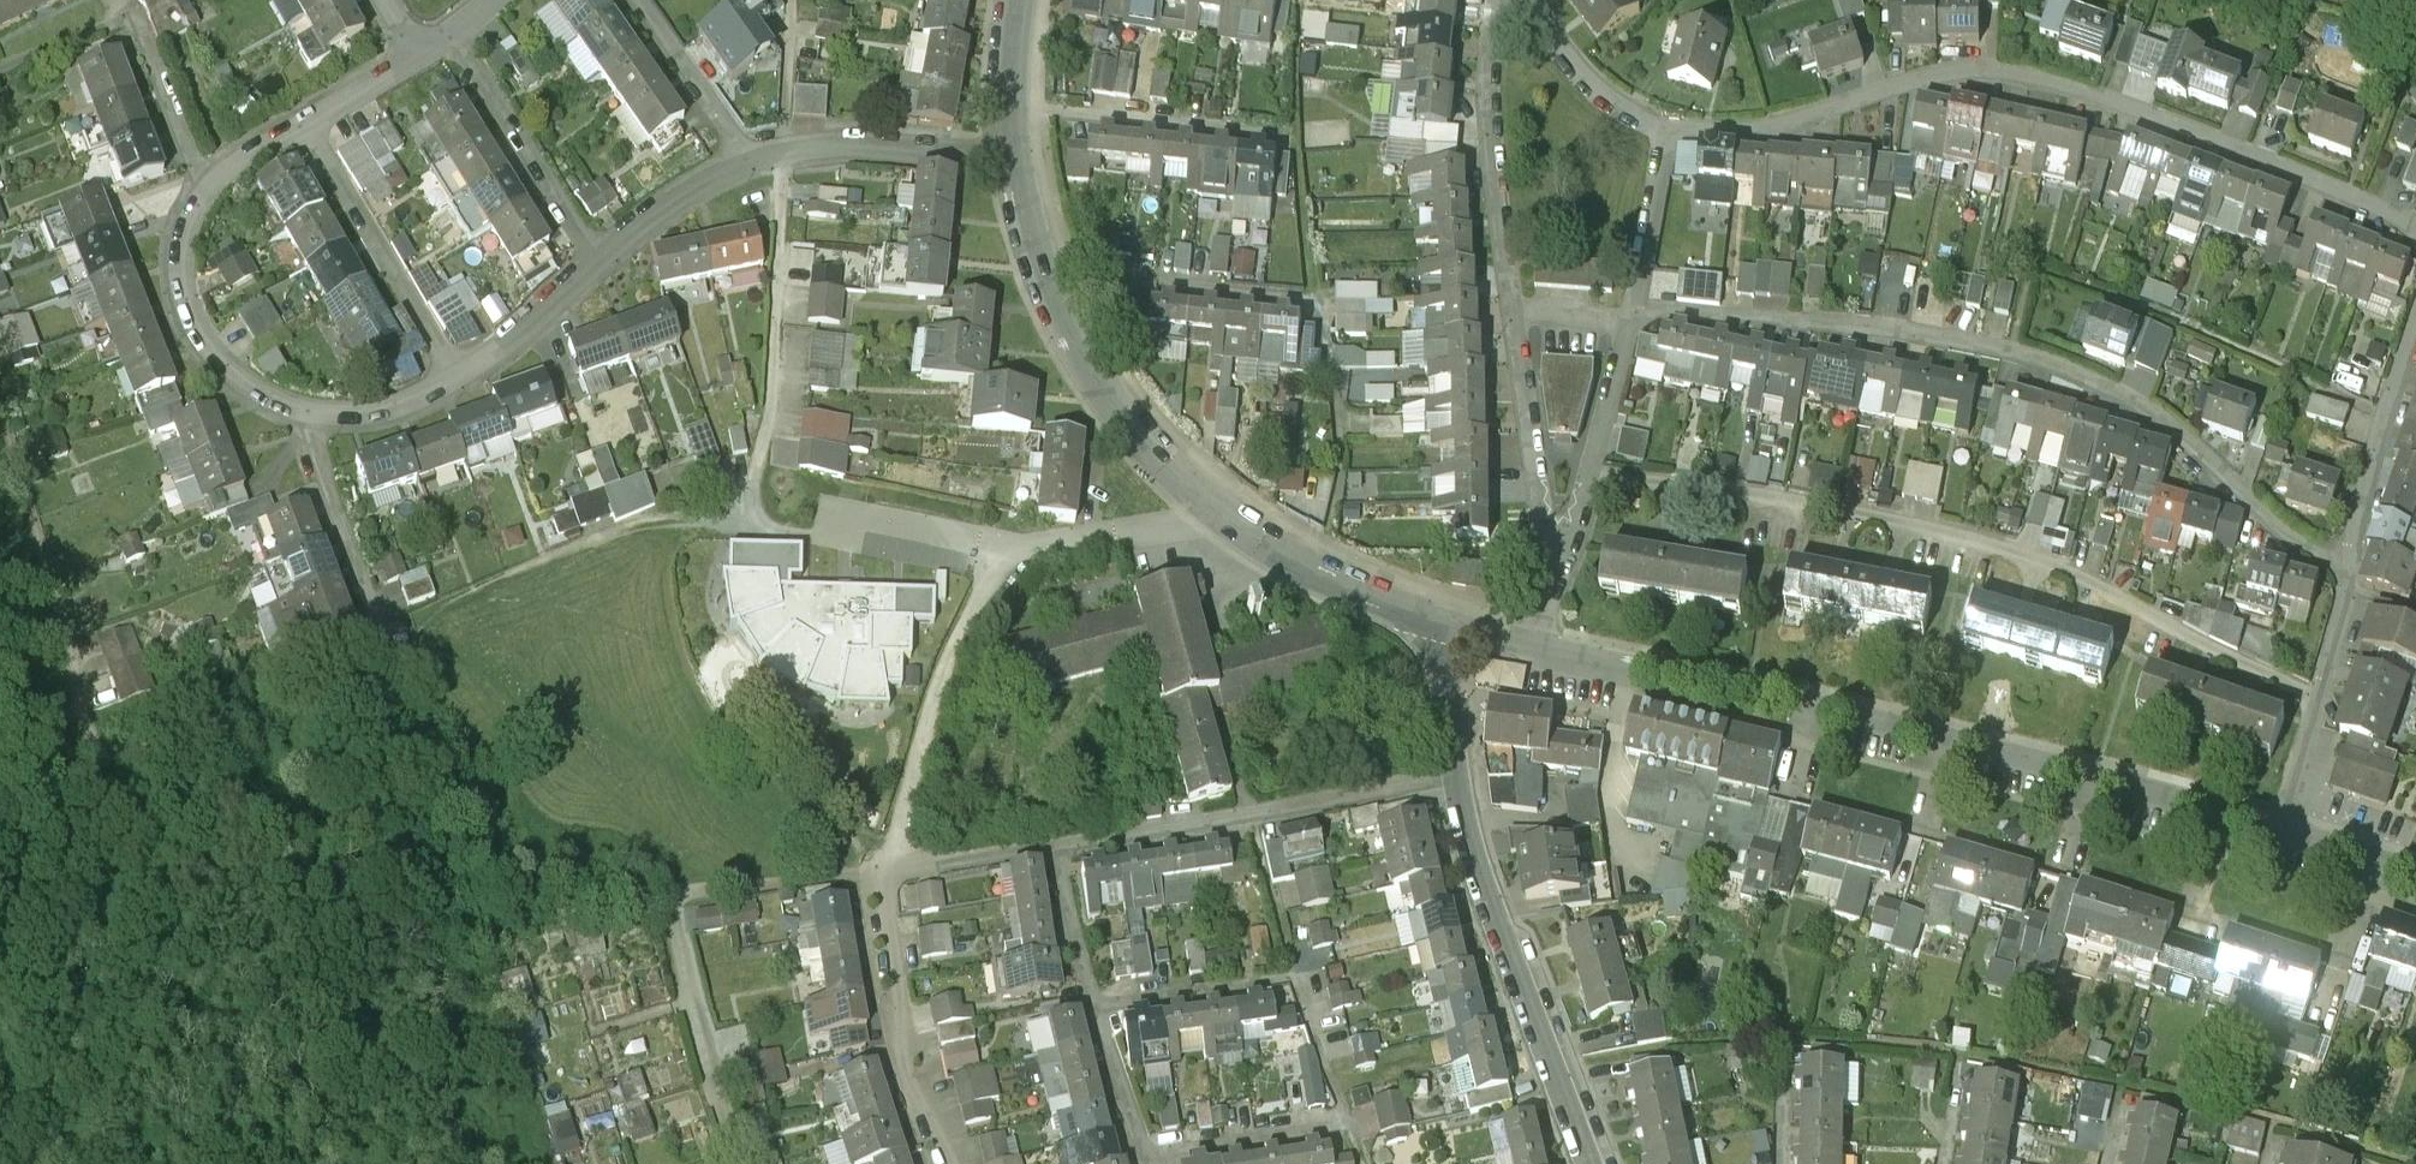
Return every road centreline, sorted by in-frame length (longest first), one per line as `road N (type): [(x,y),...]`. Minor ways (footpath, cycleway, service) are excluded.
road 1 (residential): [(1636,300),(1923,320),(2022,340),(2169,418),(2286,527),(2347,563)]
road 2 (residential): [(1670,123),(1785,122),(1915,81),(2008,75),(2178,126),(2415,220)]
road 3 (residential): [(1592,474),(1867,509),(1978,537),(2064,563),(2318,689)]
road 4 (tertiary): [(1537,651),(1946,736),(2278,831)]
road 5 (residential): [(1599,1163),(1455,775)]
road 6 (residential): [(1455,775),(1052,853)]
road 7 (track): [(98,753),(0,421)]
road 8 (track): [(382,635),(98,753)]
road 9 (residential): [(1508,300),(1488,100),(1493,0)]
road 10 (tertiary): [(1052,276),(1080,345),(1123,415),(1218,516)]
road 11 (residential): [(890,878),(881,950),(901,1053),(942,1163)]
road 12 (residential): [(309,121),(454,368)]
road 13 (residential): [(1544,581),(1539,492),(1508,300)]
road 14 (residential): [(1014,109),(1295,131)]
road 15 (residential): [(743,165),(864,149),(1023,165)]
road 16 (residential): [(214,186),(197,207),(183,256),(183,297),(222,360),(254,386),(298,400)]
road 17 (residential): [(456,21),(592,260)]
road 18 (residential): [(1052,276),(1320,299)]
road 19 (residential): [(2415,320),(2386,400),(2347,563)]
road 20 (residential): [(298,400),(310,460),(382,635)]
road 21 (tertiary): [(1218,516),(1262,548),(1439,630)]
road 22 (residential): [(1144,1156),(1347,1121)]
road 23 (residential): [(1096,1012),(1291,976)]
road 24 (residential): [(1023,549),(1218,516)]
road 25 (residential): [(641,0),(743,165)]
road 26 (residential): [(1531,0),(1597,89),(1670,123)]
road 27 (residential): [(214,186),(182,140),(138,17)]
road 28 (residential): [(1636,300),(1670,123)]
road 29 (residential): [(1592,474),(1636,300)]
road 30 (residential): [(592,260),(673,202),(743,165)]
road 31 (residential): [(454,368),(592,260)]
road 32 (residential): [(1052,853),(1096,1012)]
road 33 (residential): [(1052,853),(890,878)]
road 34 (residential): [(298,400),(382,396),(454,368)]
road 35 (residential): [(1096,1012),(1144,1156)]
road 36 (residential): [(2278,831),(2318,689)]
road 37 (residential): [(1455,775),(1439,630)]
road 38 (tertiary): [(2278,831),(2415,876)]
road 39 (unclassified): [(1636,300),(1508,300)]
road 40 (residential): [(1780,1163),(1784,1040)]
road 41 (residential): [(410,51),(309,121)]

